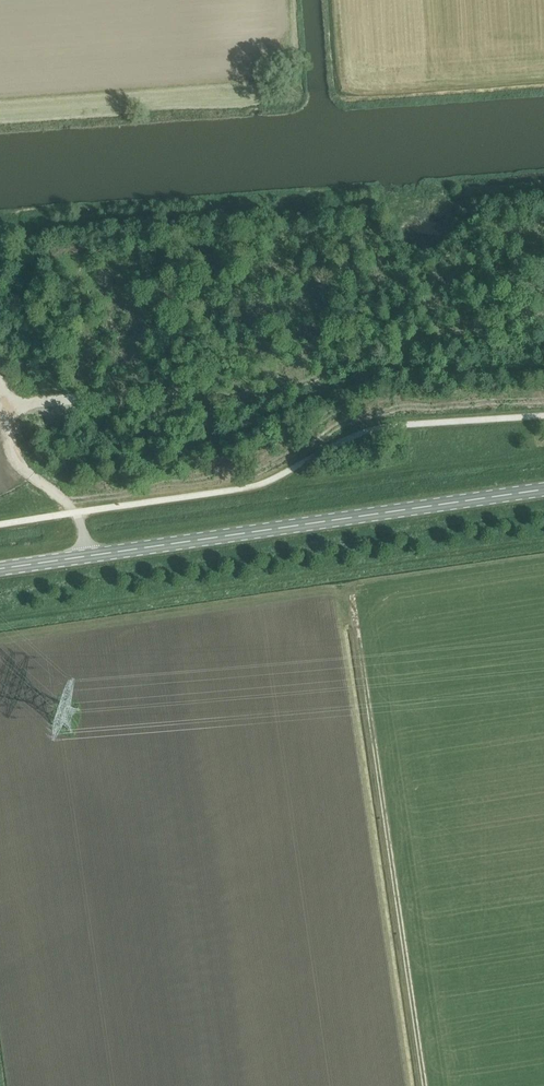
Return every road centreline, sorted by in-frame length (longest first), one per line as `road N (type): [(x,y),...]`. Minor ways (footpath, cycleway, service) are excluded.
road 1 (primary): [(0,569),(543,490)]
road 2 (track): [(425,1085),(358,630)]
road 3 (track): [(0,406),(15,460),(64,500),(87,556)]

